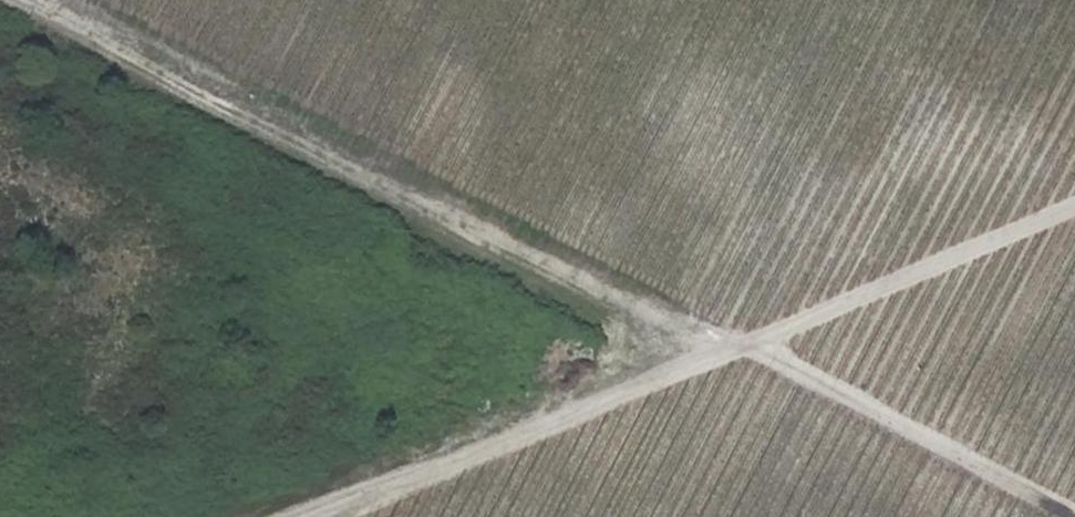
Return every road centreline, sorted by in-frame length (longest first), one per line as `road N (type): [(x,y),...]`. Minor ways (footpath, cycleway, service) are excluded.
road 1 (track): [(1069,516),(746,348),(438,214),(31,0)]
road 2 (track): [(1074,210),(366,516)]

